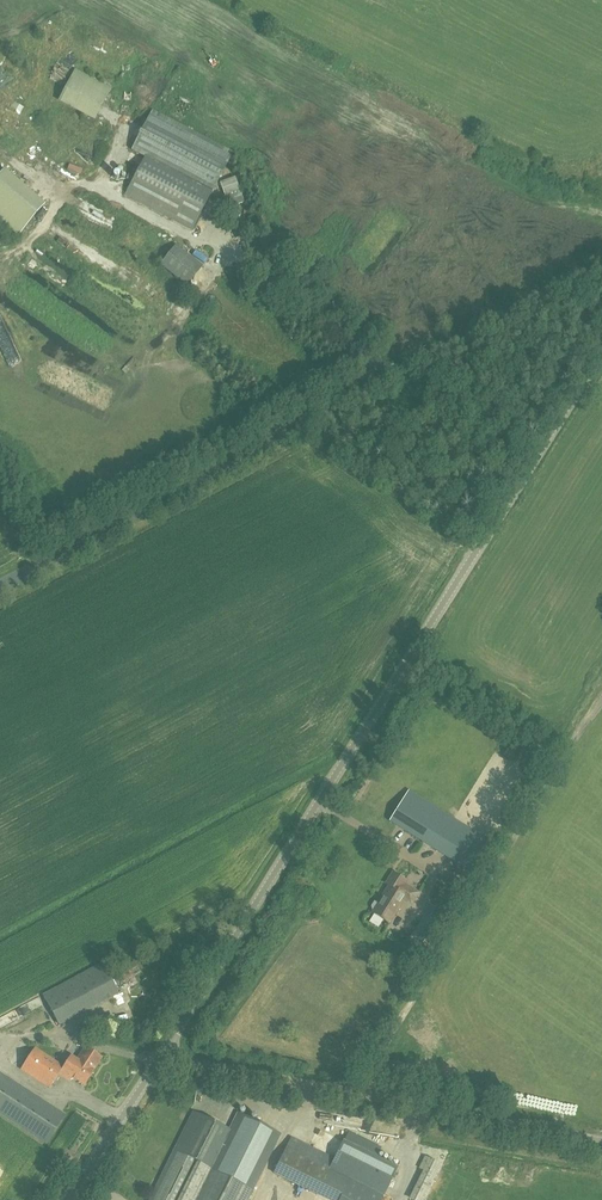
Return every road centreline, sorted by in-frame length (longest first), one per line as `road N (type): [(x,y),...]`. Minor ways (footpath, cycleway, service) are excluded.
road 1 (unclassified): [(160,1057),(601,351)]
road 2 (tertiary): [(0,583),(601,259)]
road 3 (unclassified): [(601,1138),(160,1057)]
road 4 (unclassified): [(66,1199),(160,1057)]

